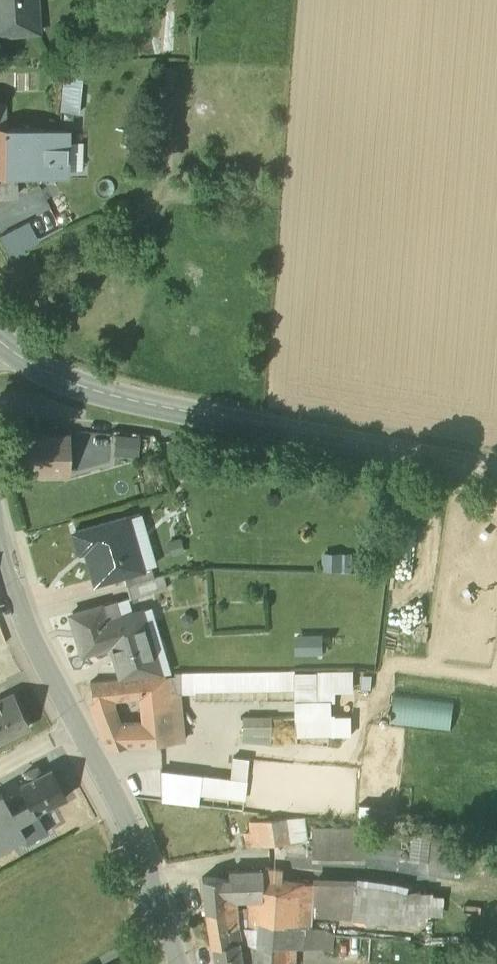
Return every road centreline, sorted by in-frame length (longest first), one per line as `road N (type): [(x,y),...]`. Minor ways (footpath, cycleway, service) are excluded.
road 1 (tertiary): [(496,469),(108,396),(64,382),(1,345)]
road 2 (residential): [(179,963),(130,822),(36,639),(0,539)]

